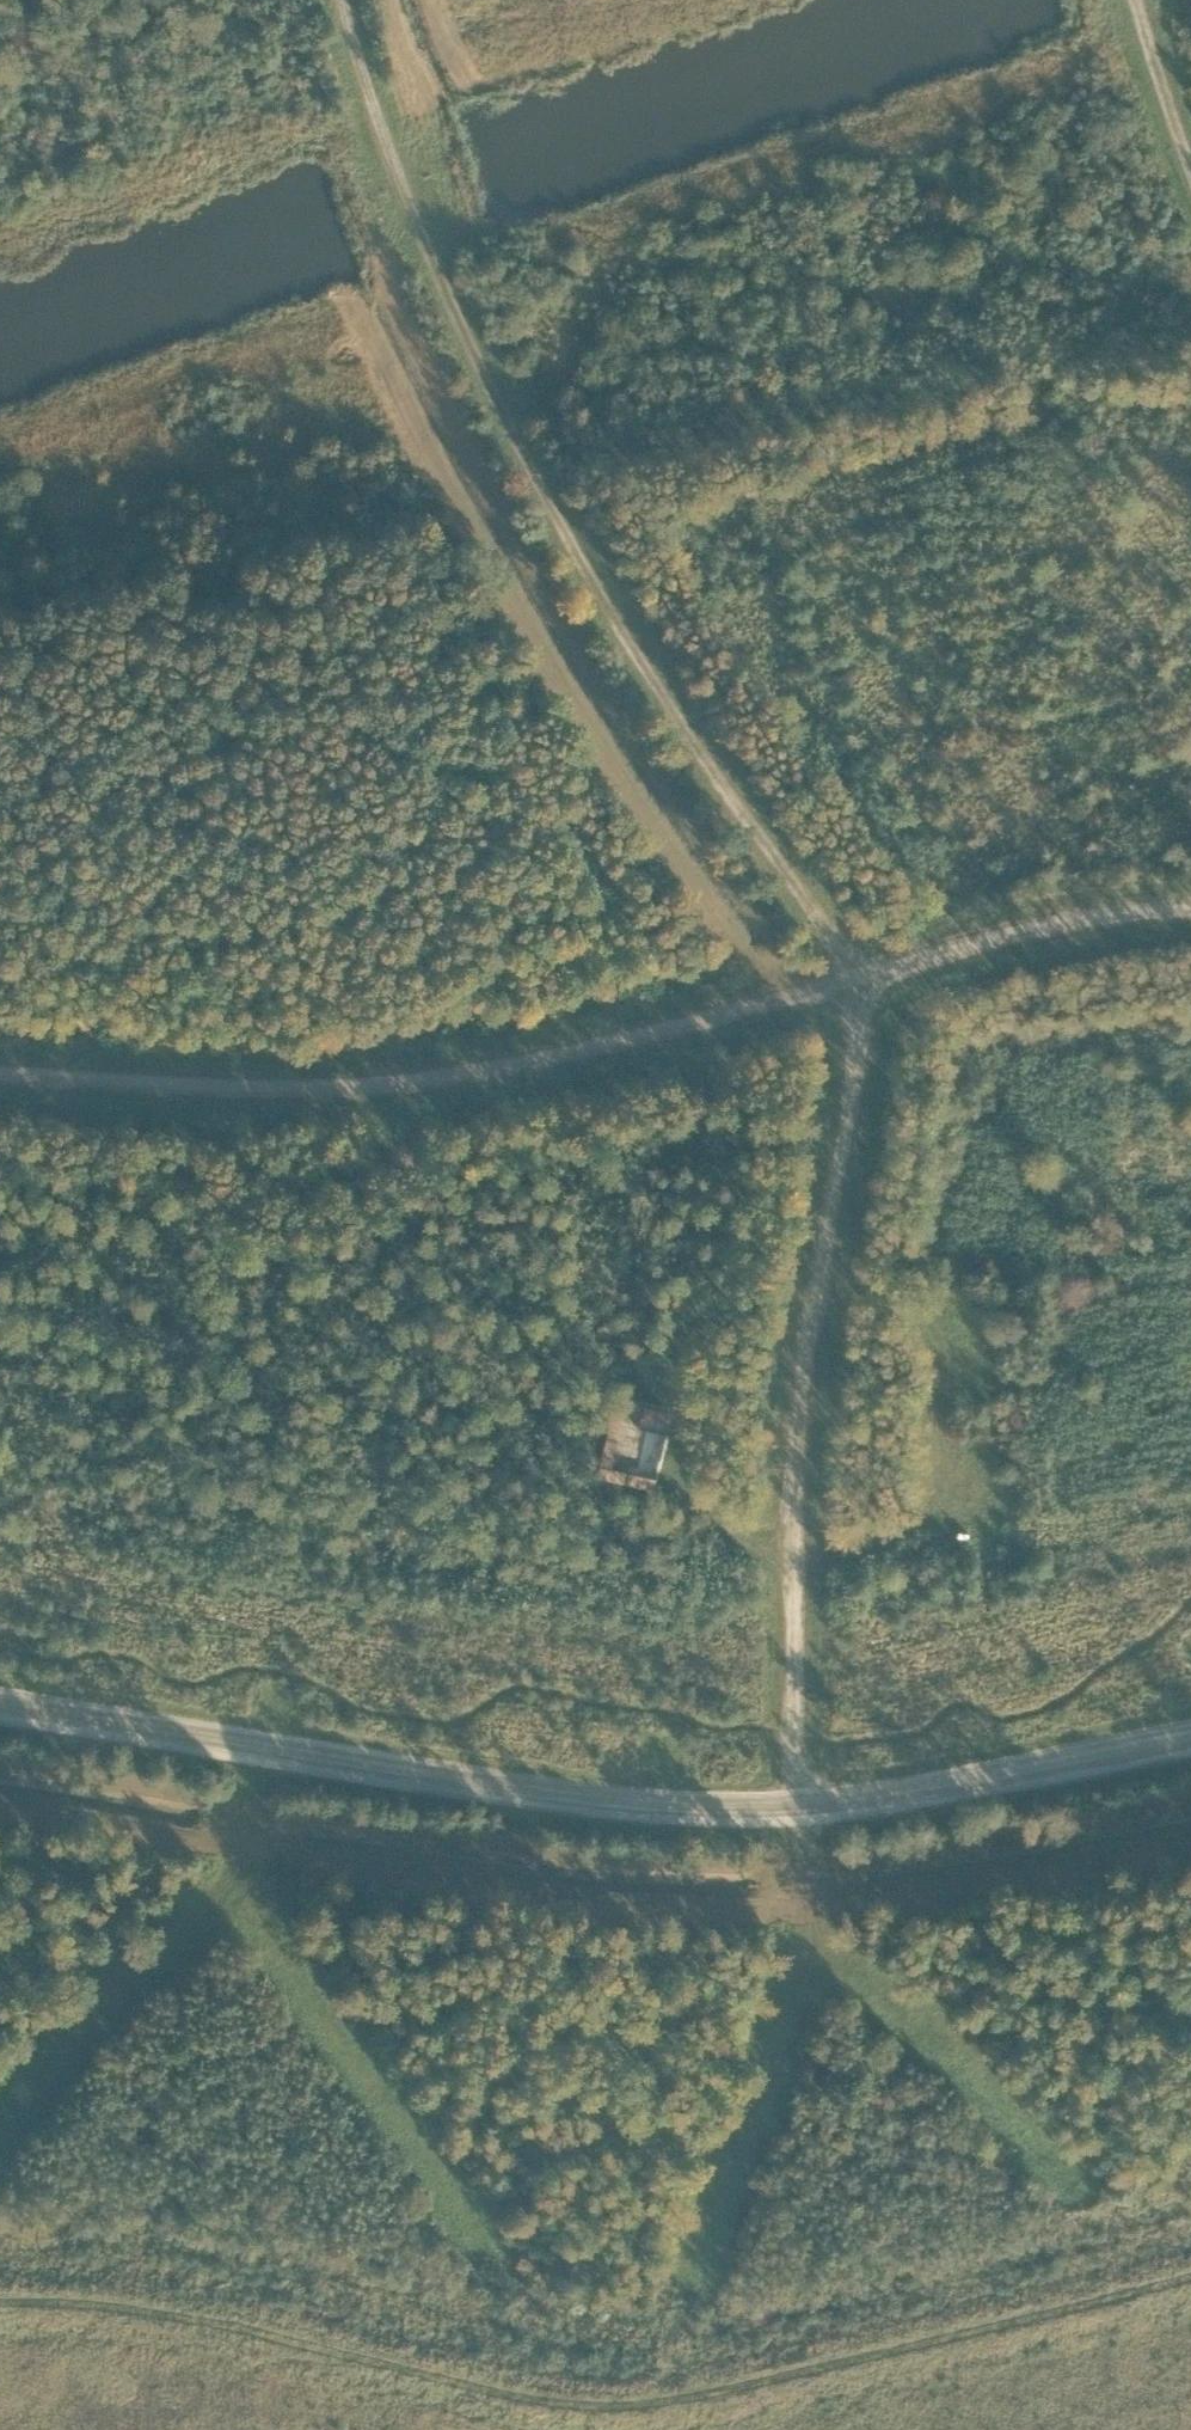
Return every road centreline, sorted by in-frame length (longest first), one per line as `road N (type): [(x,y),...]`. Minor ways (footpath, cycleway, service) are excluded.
road 1 (track): [(1190,922),(1119,926),(318,1097),(0,1072)]
road 2 (track): [(1190,1736),(788,1817),(491,1785),(0,1708)]

